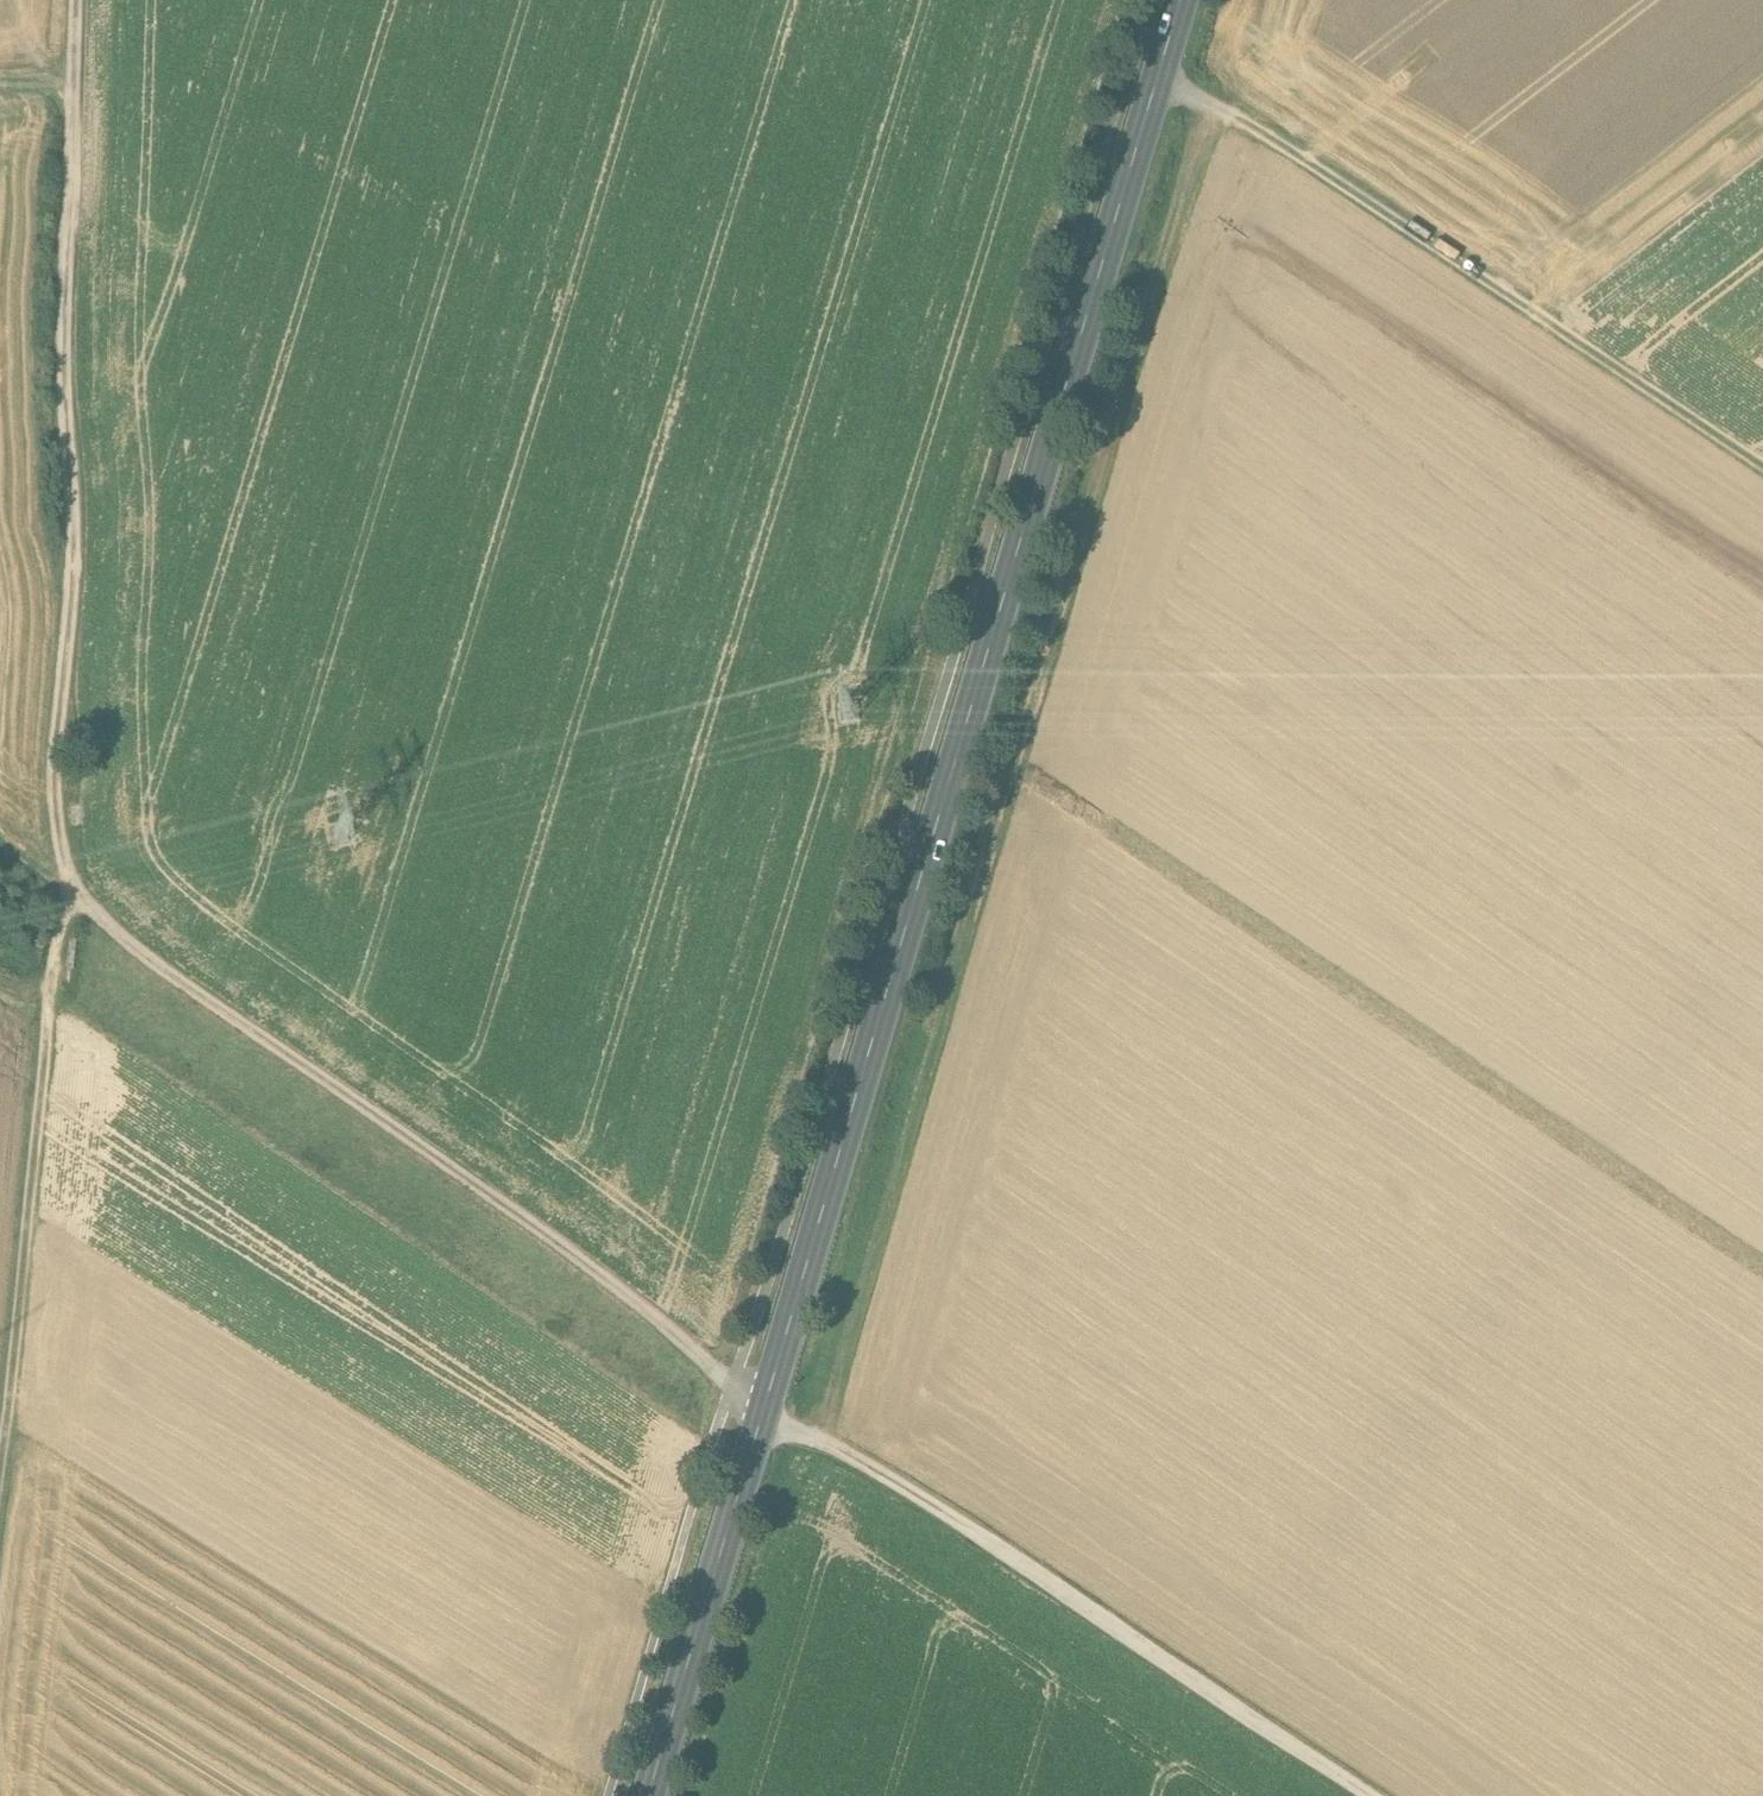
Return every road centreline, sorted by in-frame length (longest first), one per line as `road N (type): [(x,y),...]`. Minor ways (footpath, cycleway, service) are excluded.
road 1 (primary): [(649,1795),(1181,0)]
road 2 (track): [(1370,1795),(911,1493),(764,1411),(584,1267),(150,961),(67,888)]
road 3 (track): [(67,888),(54,799),(73,506),(64,368),(76,0)]
road 4 (track): [(1762,468),(1289,150),(1231,116),(1125,74)]
road 5 (track): [(0,1469),(67,888)]

